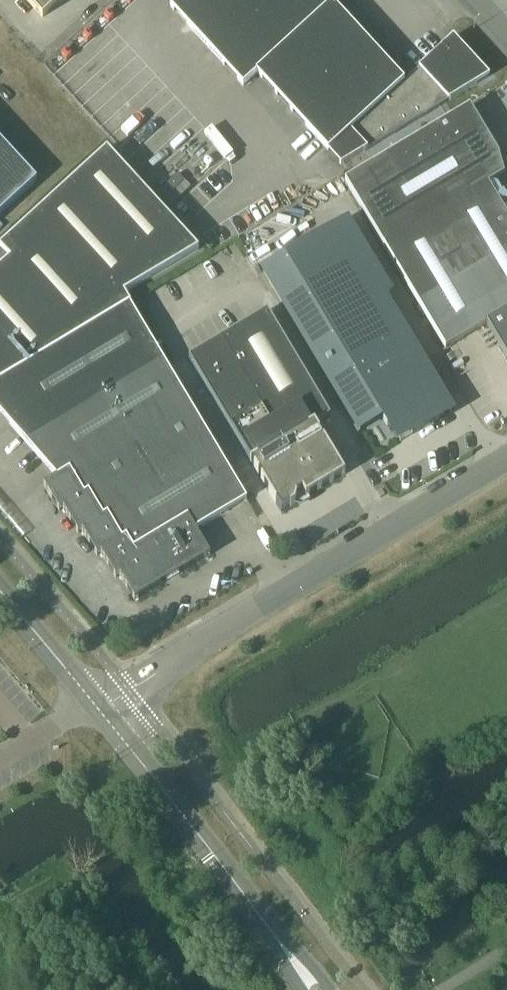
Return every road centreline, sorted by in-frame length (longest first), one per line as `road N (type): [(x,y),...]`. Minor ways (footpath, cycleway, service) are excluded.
road 1 (unclassified): [(98,709),(506,459)]
road 2 (tertiary): [(318,989),(98,709)]
road 3 (tertiary): [(98,709),(0,593)]

